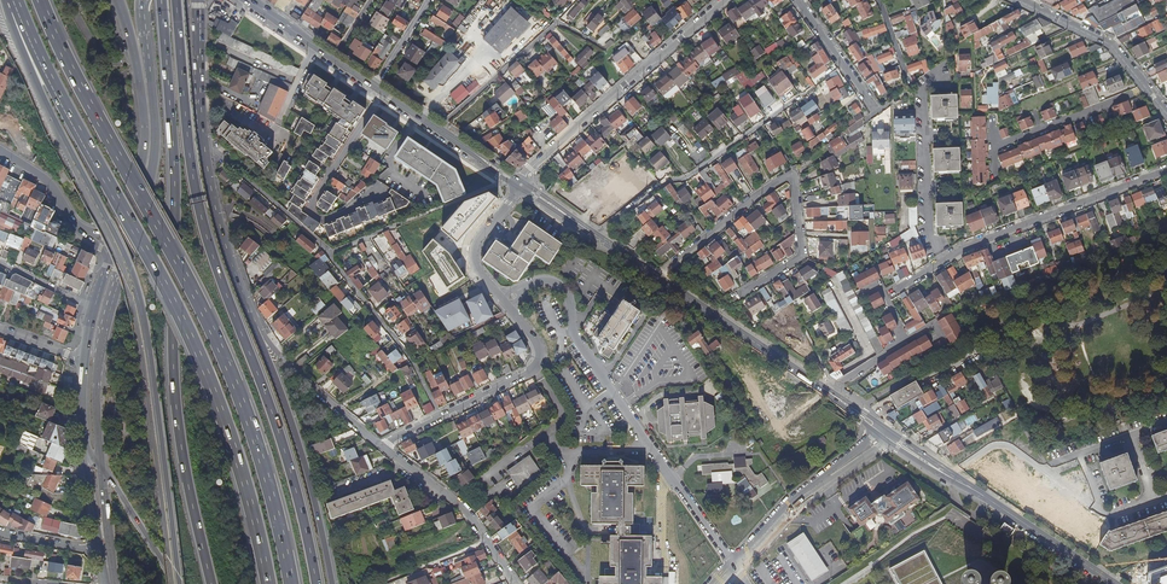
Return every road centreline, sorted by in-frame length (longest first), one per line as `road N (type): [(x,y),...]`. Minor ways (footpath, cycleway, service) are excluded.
road 1 (motorway): [(292,583),(264,467),(218,343),(40,0)]
road 2 (motorway): [(15,7),(199,357),(241,470),(268,583)]
road 3 (motorway): [(15,7),(11,21),(41,95),(141,299),(177,583)]
road 4 (motorway): [(317,583),(288,460),(200,210),(176,0)]
road 5 (motorway): [(162,0),(175,396),(211,583)]
road 6 (residential): [(658,277),(789,174),(802,255),(738,296)]
road 7 (secondary): [(249,307),(207,168),(198,0)]
road 8 (residential): [(891,294),(969,246),(1166,171)]
road 9 (motorway): [(332,583),(301,454),(249,307)]
road 10 (secondary): [(887,434),(658,277)]
road 11 (residential): [(724,0),(526,178)]
road 12 (secondary): [(123,251),(155,152),(144,0)]
road 13 (secondary): [(117,0),(138,72),(145,150),(111,246)]
road 14 (residential): [(384,448),(534,368),(538,344),(510,308)]
road 15 (residential): [(722,583),(792,504),(887,434)]
road 16 (secondary): [(101,467),(98,358),(123,251)]
road 17 (residential): [(377,192),(331,219),(312,211),(384,92)]
road 18 (secondary): [(1115,583),(950,478)]
road 19 (residential): [(384,448),(466,509),(517,583)]
road 20 (residential): [(1019,0),(1108,50),(1166,114)]
road 21 (secondary): [(384,92),(247,0)]
road 22 (secondary): [(515,180),(384,92)]
road 23 (secondary): [(658,277),(528,189)]
road 24 (residential): [(950,478),(1002,444),(1041,470),(1080,455)]
road 25 (tertiary): [(111,246),(73,223),(42,176),(0,149)]
road 26 (motorway): [(101,467),(176,583)]
road 27 (residential): [(798,0),(878,111)]
road 28 (residential): [(334,405),(284,360),(249,307)]
road 29 (residential): [(500,297),(478,270),(473,250),(518,192)]
road 30 (residential): [(526,287),(548,281),(565,290),(576,338),(597,369)]
road 31 (secondary): [(83,427),(100,547)]

